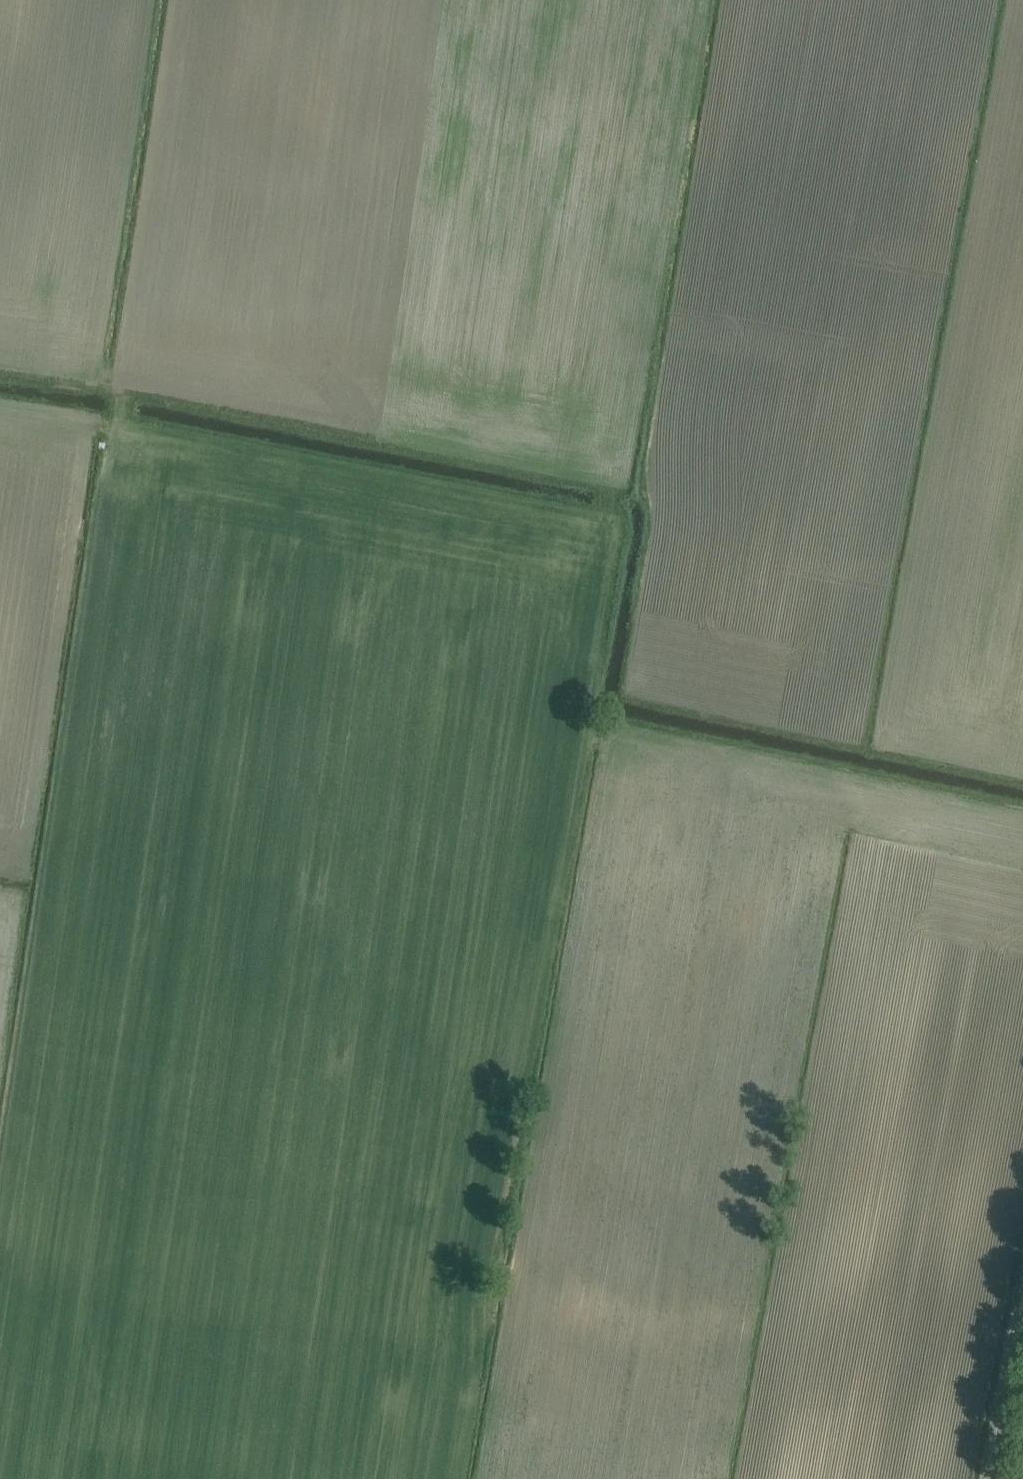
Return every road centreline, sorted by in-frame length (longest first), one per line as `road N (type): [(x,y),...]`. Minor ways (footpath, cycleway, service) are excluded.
road 1 (unclassified): [(993,1478),(1022,1323)]

